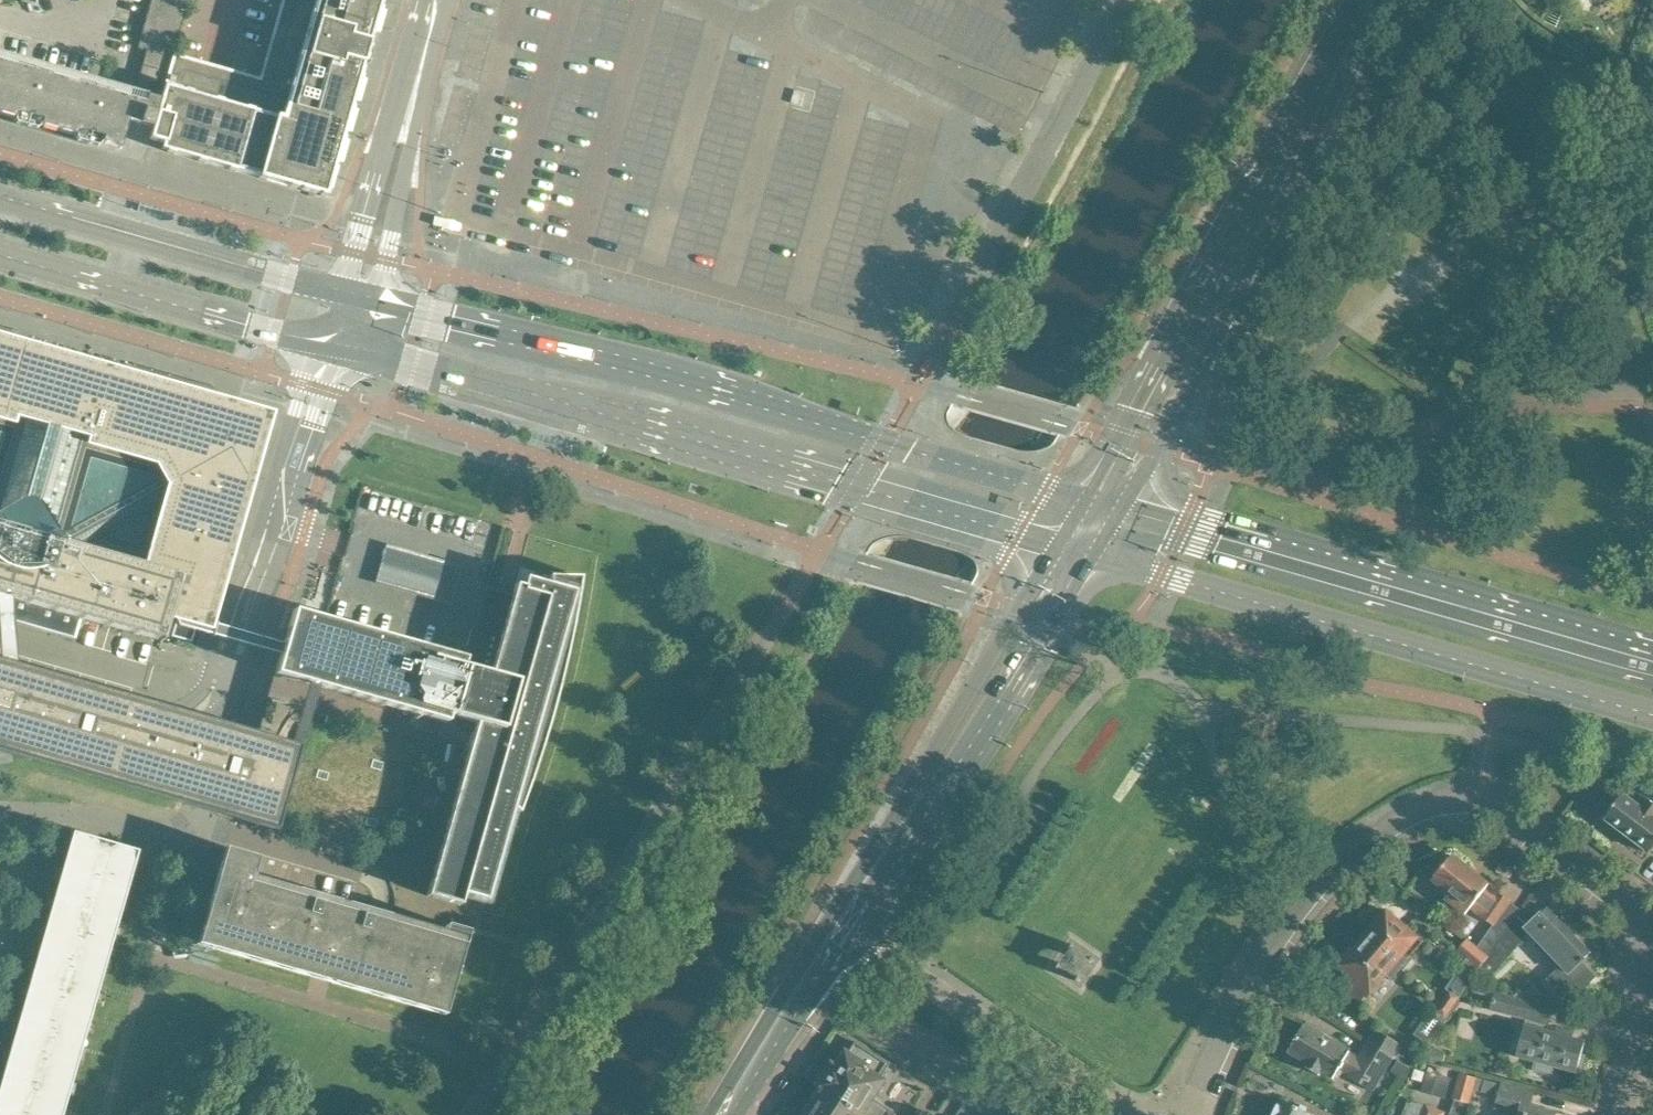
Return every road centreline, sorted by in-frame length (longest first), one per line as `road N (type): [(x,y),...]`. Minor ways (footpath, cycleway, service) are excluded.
road 1 (residential): [(1628,1114),(1648,1015),(1635,919),(1516,821),(1464,802),(1392,825),(1317,889),(1253,976),(1189,1114)]
road 2 (tertiary): [(1087,501),(357,297)]
road 3 (tertiary): [(339,348),(1060,545)]
road 4 (secondary): [(1060,545),(715,1114)]
road 5 (secondary): [(1095,556),(1652,714)]
road 6 (secondary): [(1652,659),(1122,510)]
road 7 (secondary): [(1316,105),(1253,192),(1087,501)]
road 8 (secondary): [(1122,510),(1283,206),(1316,105)]
road 9 (secondary): [(854,933),(1095,556)]
road 10 (tertiary): [(357,297),(0,198)]
road 11 (tertiary): [(0,254),(339,348)]
road 12 (unclassified): [(357,297),(438,0)]
road 13 (residential): [(1124,1114),(877,948)]
road 14 (secondary): [(729,1114),(854,933)]

